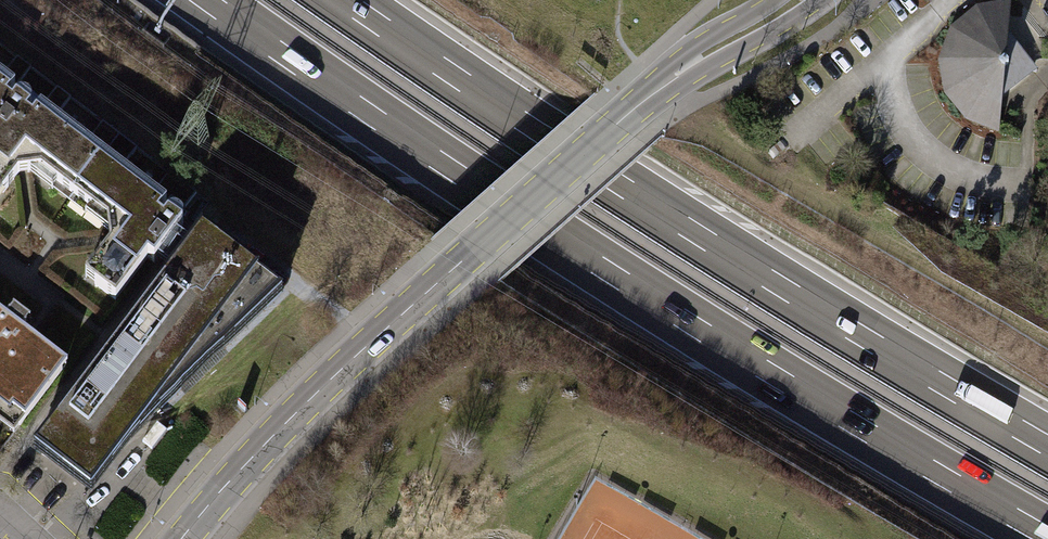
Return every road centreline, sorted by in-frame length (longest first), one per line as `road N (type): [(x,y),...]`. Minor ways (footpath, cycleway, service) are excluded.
road 1 (motorway): [(206,0),(528,220),(1047,537)]
road 2 (motorway): [(1047,446),(767,278),(344,0)]
road 3 (primary): [(616,124),(336,374),(181,538)]
road 4 (primary): [(616,124),(677,73),(797,0)]

